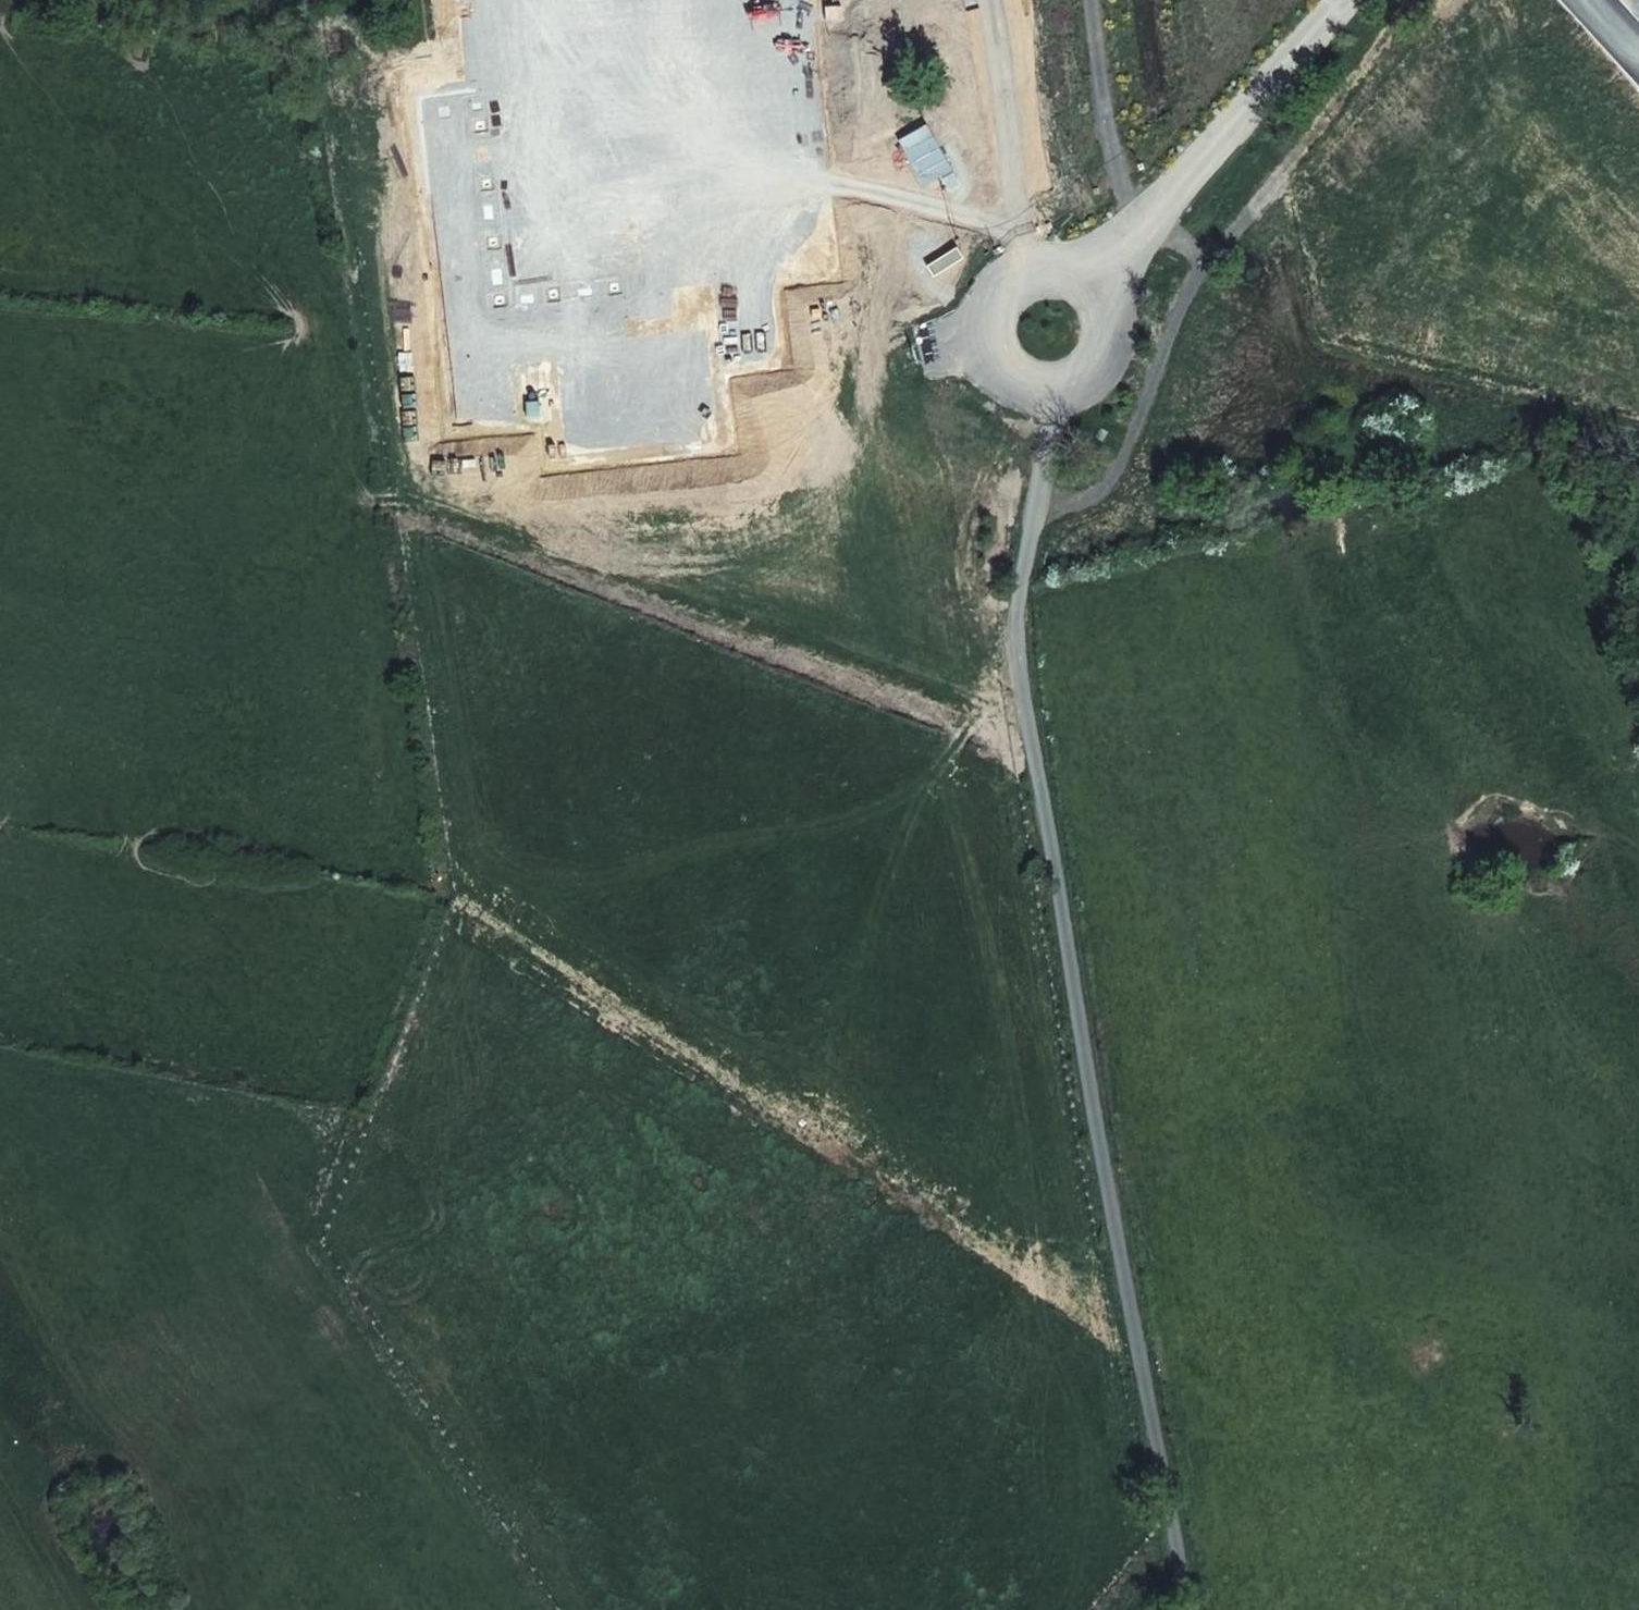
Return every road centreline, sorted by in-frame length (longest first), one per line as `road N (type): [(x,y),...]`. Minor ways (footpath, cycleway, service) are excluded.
road 1 (unclassified): [(1054,394),(1017,628),(1080,1024),(1191,1609)]
road 2 (unclassified): [(1344,0),(1093,282)]
road 3 (unclassified): [(1093,282),(1066,267),(1026,269),(995,295),(987,313),(985,333),(1000,370),(1015,384),(1054,394)]
road 4 (track): [(1090,0),(1107,130),(1130,200),(1150,219)]
road 5 (unclassified): [(1054,394),(1091,379),(1112,346),(1110,306),(1093,282)]

